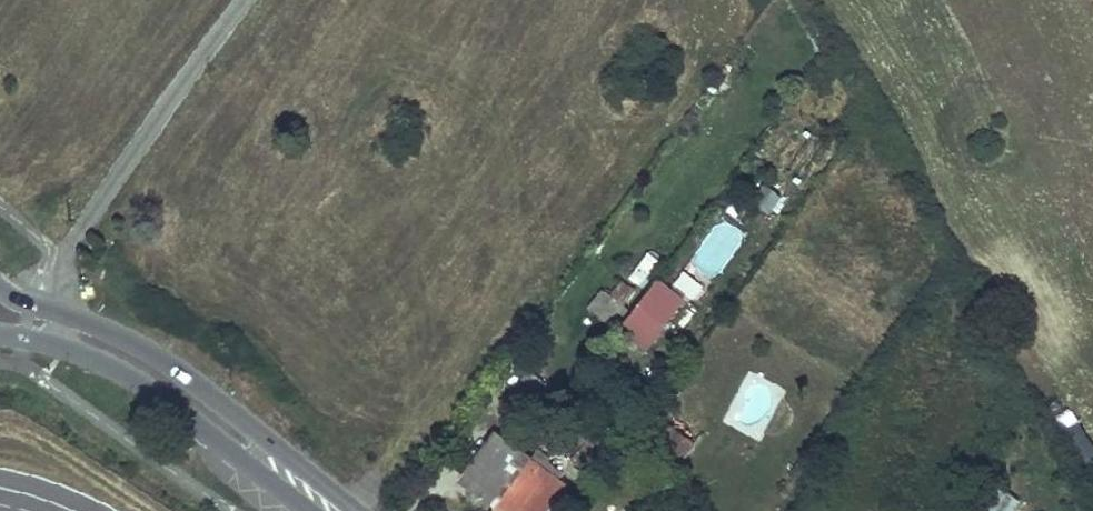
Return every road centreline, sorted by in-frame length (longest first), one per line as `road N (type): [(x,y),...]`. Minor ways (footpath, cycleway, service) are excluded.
road 1 (residential): [(61,313),(68,247),(237,0)]
road 2 (secondary): [(316,501),(256,431),(180,371),(61,313)]
road 3 (secondary): [(54,342),(107,364),(244,463),(316,501)]

